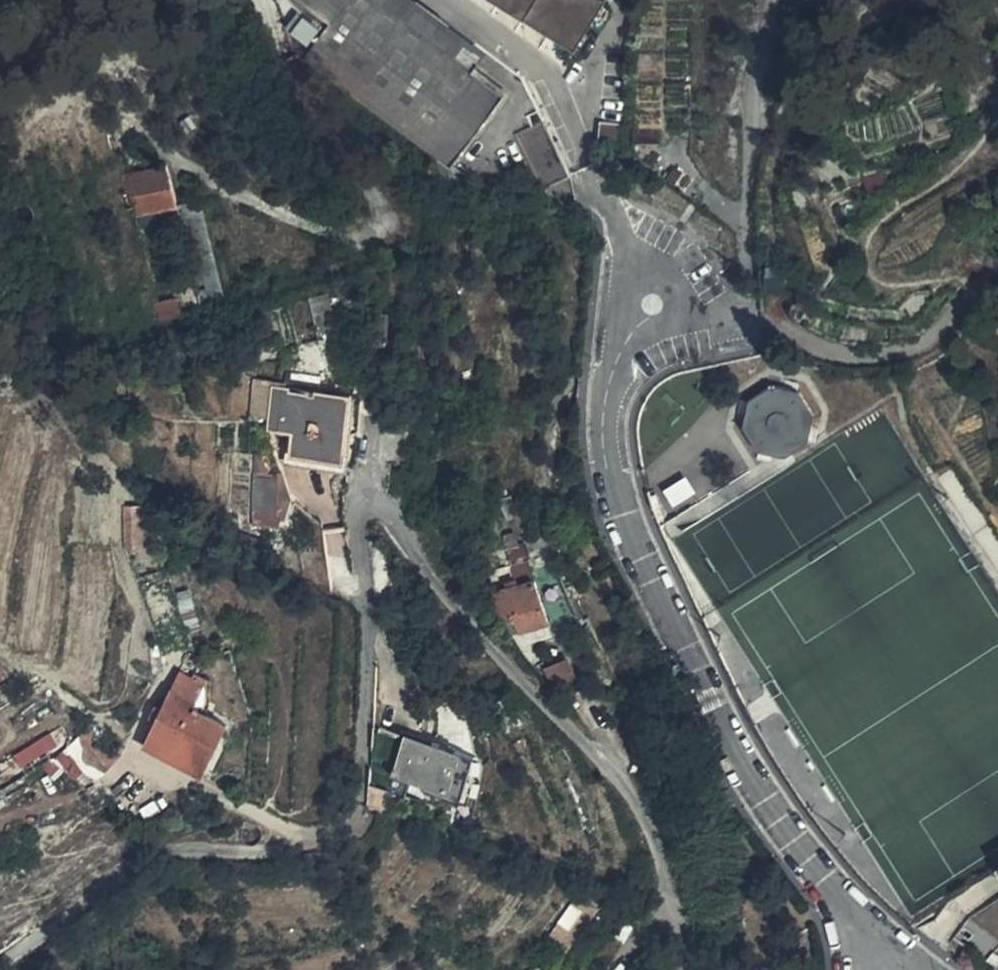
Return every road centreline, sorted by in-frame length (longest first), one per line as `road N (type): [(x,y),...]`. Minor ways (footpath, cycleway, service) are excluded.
road 1 (residential): [(686,969),(665,875),(635,802),(603,751),(518,683),(445,601),(385,510),(371,502),(360,512),(369,647),(353,820),(283,849),(158,855),(0,969)]
road 2 (residential): [(651,304),(616,358),(605,409),(604,460),(617,511),(716,726),(876,969)]

